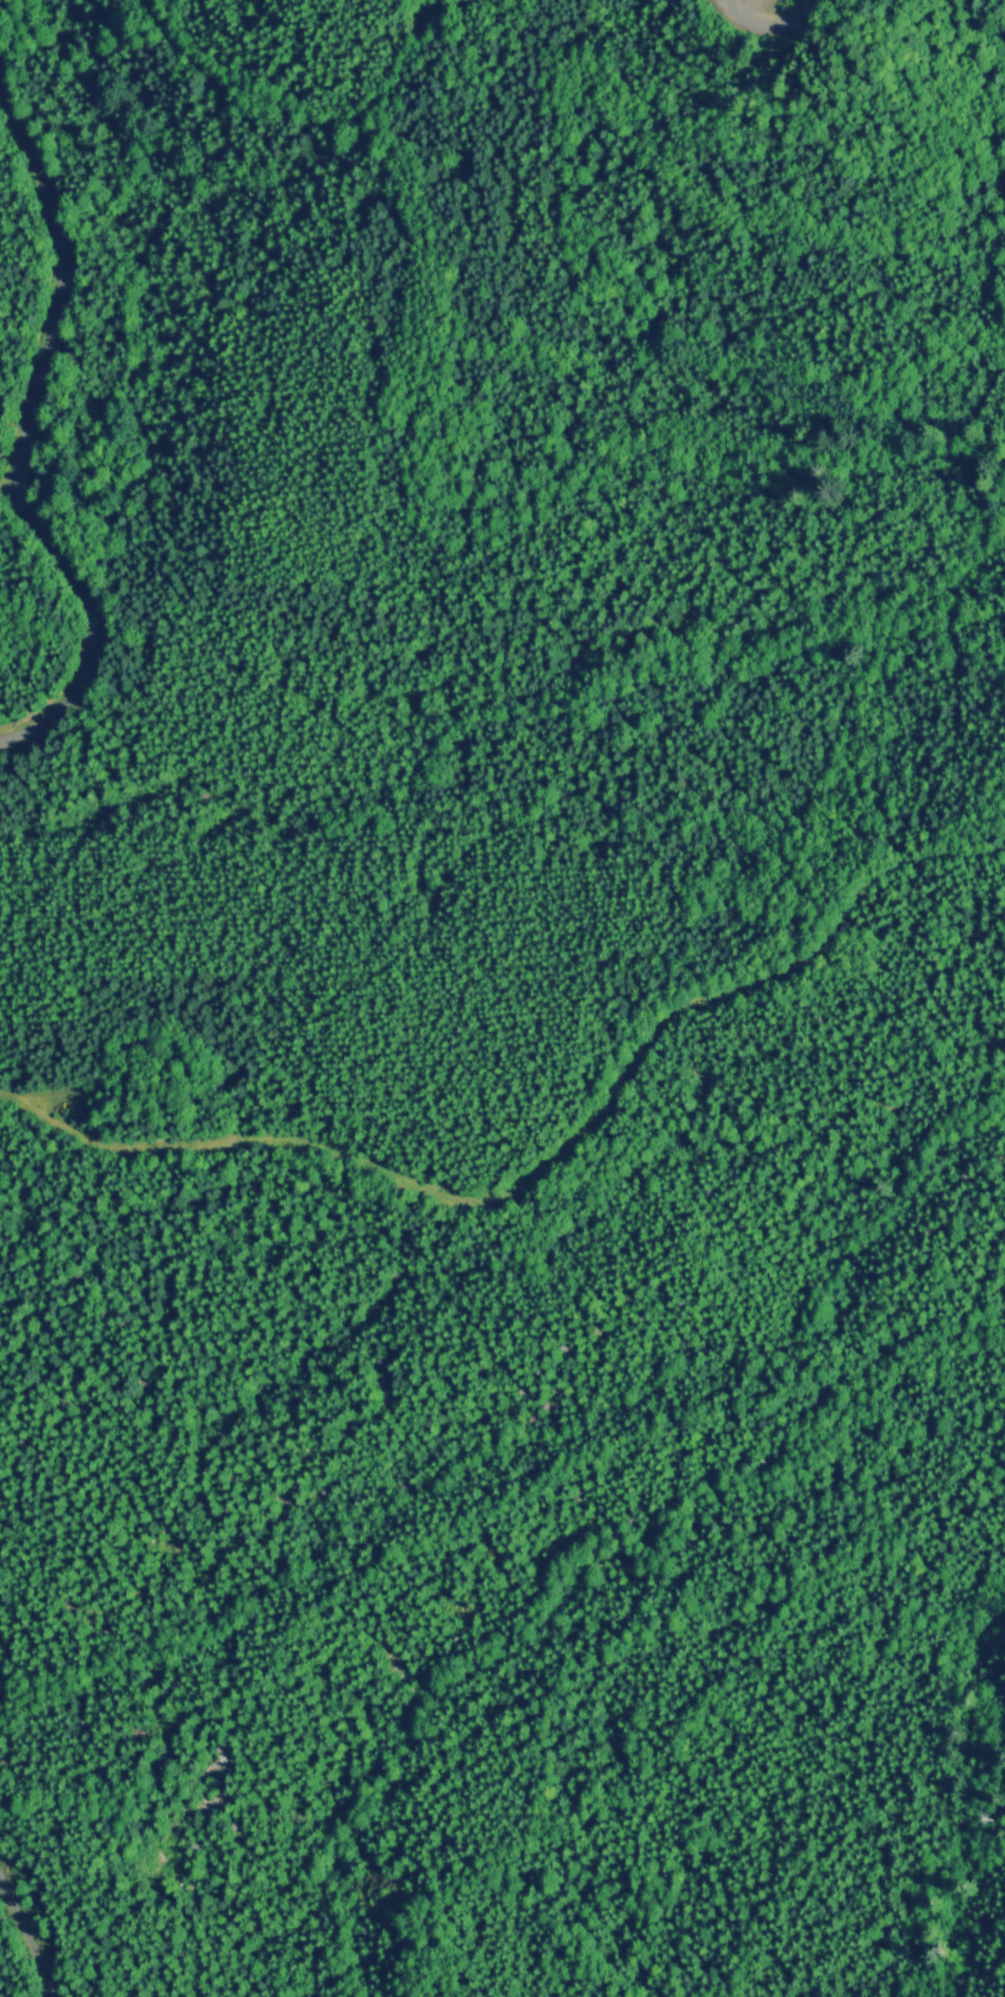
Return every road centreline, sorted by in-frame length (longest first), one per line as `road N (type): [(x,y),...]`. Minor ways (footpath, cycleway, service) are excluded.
road 1 (track): [(0,743),(87,688),(98,615),(17,484),(69,283),(56,192),(0,69)]
road 2 (track): [(435,0),(390,94),(367,122),(272,102),(211,74),(183,55),(146,0)]
road 3 (track): [(54,1996),(0,1871)]

